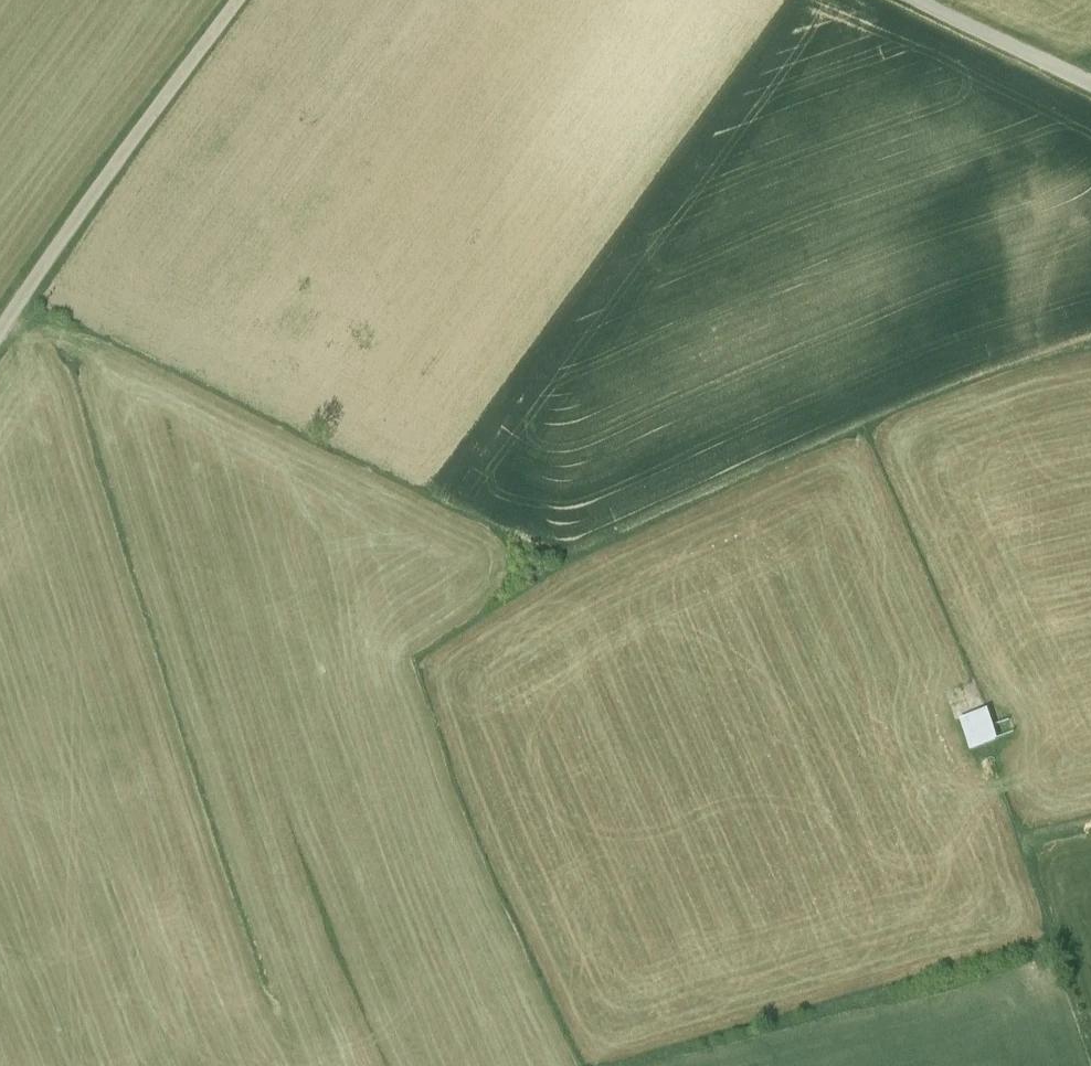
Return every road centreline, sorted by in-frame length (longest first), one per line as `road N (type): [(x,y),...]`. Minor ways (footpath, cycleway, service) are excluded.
road 1 (unclassified): [(0,332),(238,0)]
road 2 (unclassified): [(1090,82),(917,0)]

